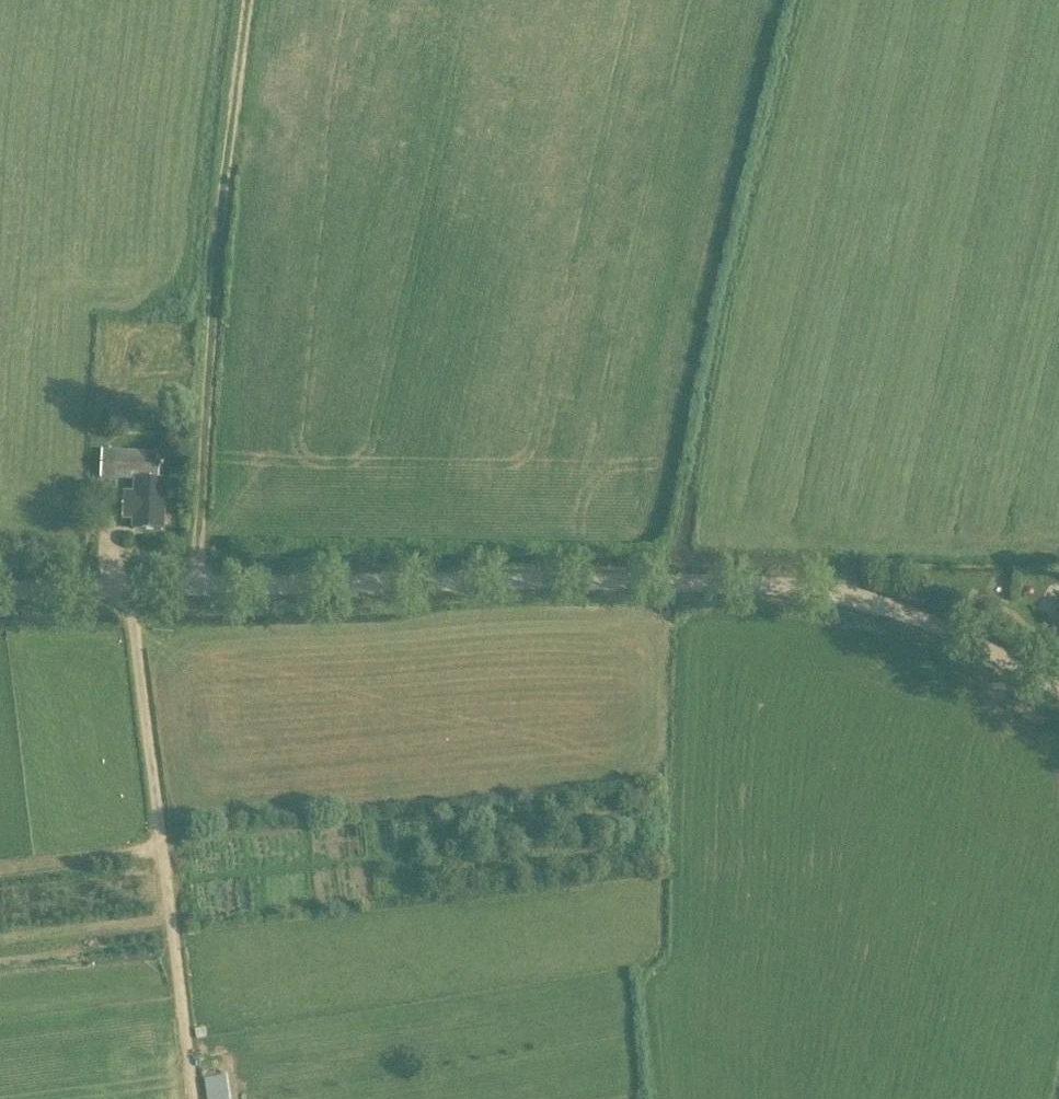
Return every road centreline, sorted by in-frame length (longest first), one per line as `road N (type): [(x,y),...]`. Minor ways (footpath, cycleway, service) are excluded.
road 1 (unclassified): [(1058,693),(881,603),(812,589),(0,593)]
road 2 (track): [(127,588),(193,1098)]

